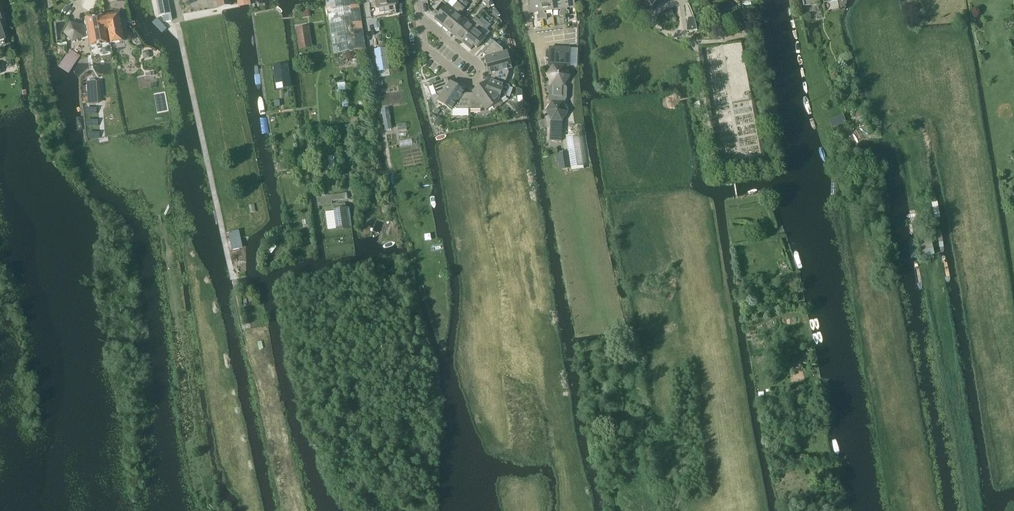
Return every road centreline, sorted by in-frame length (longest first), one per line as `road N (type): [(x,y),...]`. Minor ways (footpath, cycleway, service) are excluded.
road 1 (residential): [(421,20),(478,65),(478,77),(467,80),(425,46)]

